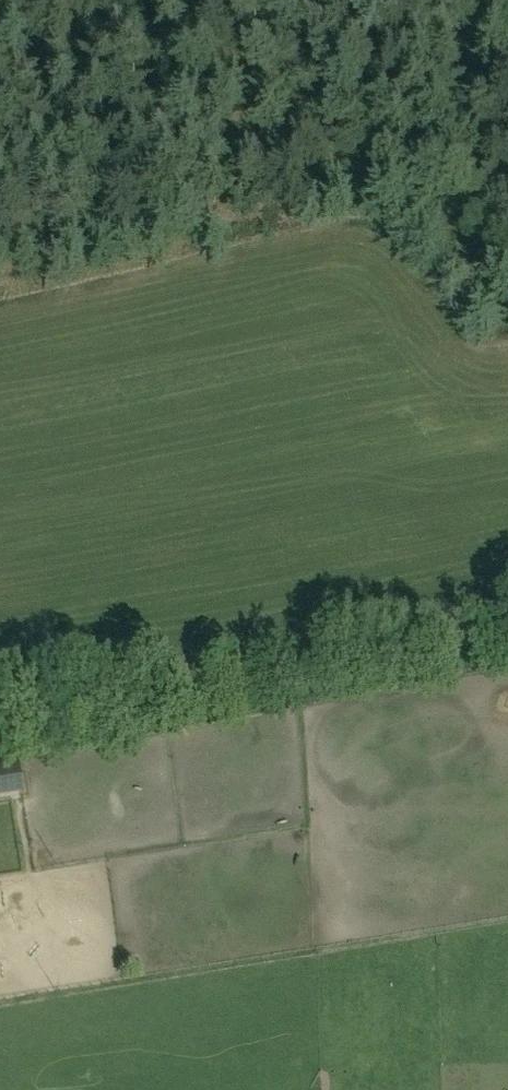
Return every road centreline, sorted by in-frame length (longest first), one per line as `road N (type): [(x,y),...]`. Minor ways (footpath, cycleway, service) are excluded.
road 1 (unclassified): [(0,731),(507,633)]

